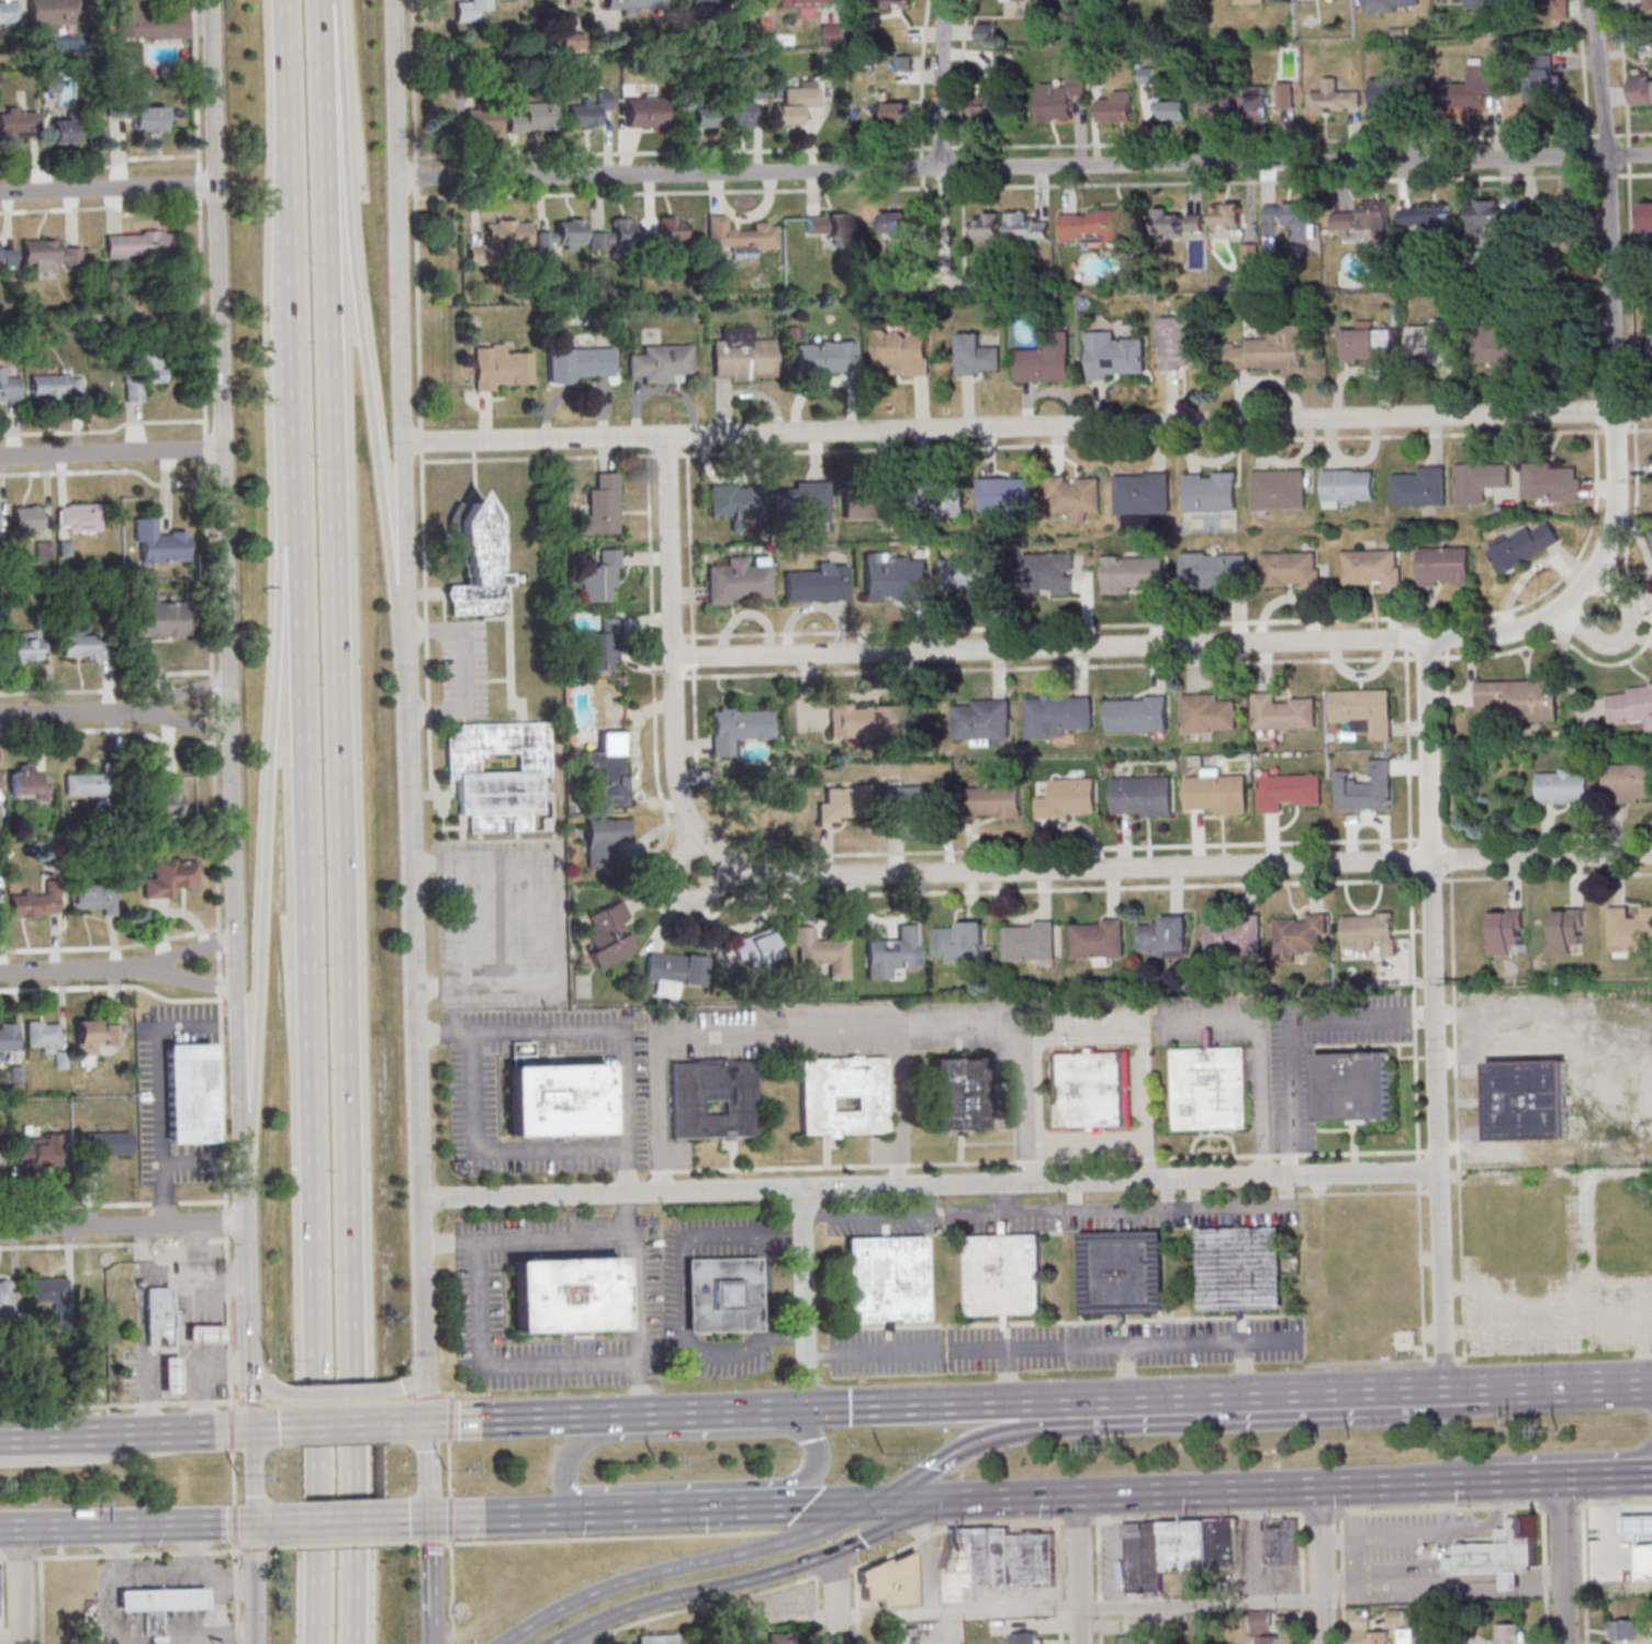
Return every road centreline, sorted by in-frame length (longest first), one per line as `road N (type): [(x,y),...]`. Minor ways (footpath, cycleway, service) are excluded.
road 1 (motorway): [(359,1371),(331,2)]
road 2 (residential): [(1651,854),(756,870),(699,831),(677,770),(667,436)]
road 3 (residential): [(1651,155),(400,178)]
road 4 (residential): [(1651,411),(405,442)]
road 5 (secondary): [(211,0),(244,1183)]
road 6 (residential): [(1437,1171),(419,1197)]
road 7 (motorway): [(303,540),(324,1372)]
road 8 (residential): [(1424,640),(1531,624),(1575,593),(1607,544),(1616,412),(1609,157),(1593,0)]
road 9 (residential): [(1424,640),(674,657)]
road 10 (residential): [(1442,1385),(1424,640)]
road 11 (motorway): [(407,662),(331,2)]
road 12 (secondary): [(407,662),(396,0)]
road 13 (motorway): [(303,540),(286,619),(244,1183)]
road 14 (trunk): [(1498,1388),(1446,1409),(1400,1415),(1008,1433),(966,1446),(877,1502)]
road 15 (trunk): [(602,1488),(794,1479),(813,1463),(806,1408),(774,1431),(582,1442),(562,1470),(574,1512),(602,1488)]
road 16 (primary): [(420,1234),(407,662)]
road 17 (trunk): [(955,1499),(1408,1482)]
road 18 (trunk): [(555,1643),(616,1611),(789,1567),(955,1499)]
road 19 (motorway): [(292,114),(303,540)]
road 20 (trunk): [(877,1502),(776,1544),(607,1586),(499,1643)]
road 21 (trunk): [(1049,1399),(744,1409)]
road 22 (trunk): [(1330,1389),(1049,1399)]
road 23 (trunk): [(0,1529),(252,1524)]
road 24 (residential): [(245,1221),(0,1230)]
road 25 (residential): [(224,450),(0,456)]
road 26 (trunk): [(252,1430),(34,1437)]
road 27 (residential): [(806,1408),(800,1191)]
road 28 (residential): [(216,185),(0,193)]
road 29 (motorway): [(324,1372),(326,1577)]
road 30 (trunk): [(578,1512),(780,1505)]
road 31 (motorway): [(362,1573),(359,1371)]
road 32 (trunk): [(744,1409),(551,1417)]
road 33 (trunk): [(186,1432),(88,1457),(0,1460)]
road 34 (primary): [(426,1422),(420,1234)]
road 35 (trunk): [(1498,1388),(1330,1389)]
road 36 (residential): [(941,167),(946,0)]
road 37 (residential): [(1564,1643),(1559,1478)]
road 38 (residential): [(1555,611),(1603,643),(1619,642),(1630,611),(1591,576)]
road 39 (residential): [(1322,1643),(1317,1486)]
road 40 (residential): [(699,831),(668,874),(670,891),(699,901),(733,859)]
road 41 (trunk): [(427,1518),(578,1512)]
road 42 (residential): [(1079,1643),(1074,1496)]
road 43 (residential): [(145,710),(0,715)]
road 44 (residential): [(141,970),(0,973)]
road 45 (trunk): [(551,1417),(426,1422)]
road 46 (trunk): [(1620,1384),(1498,1388)]

